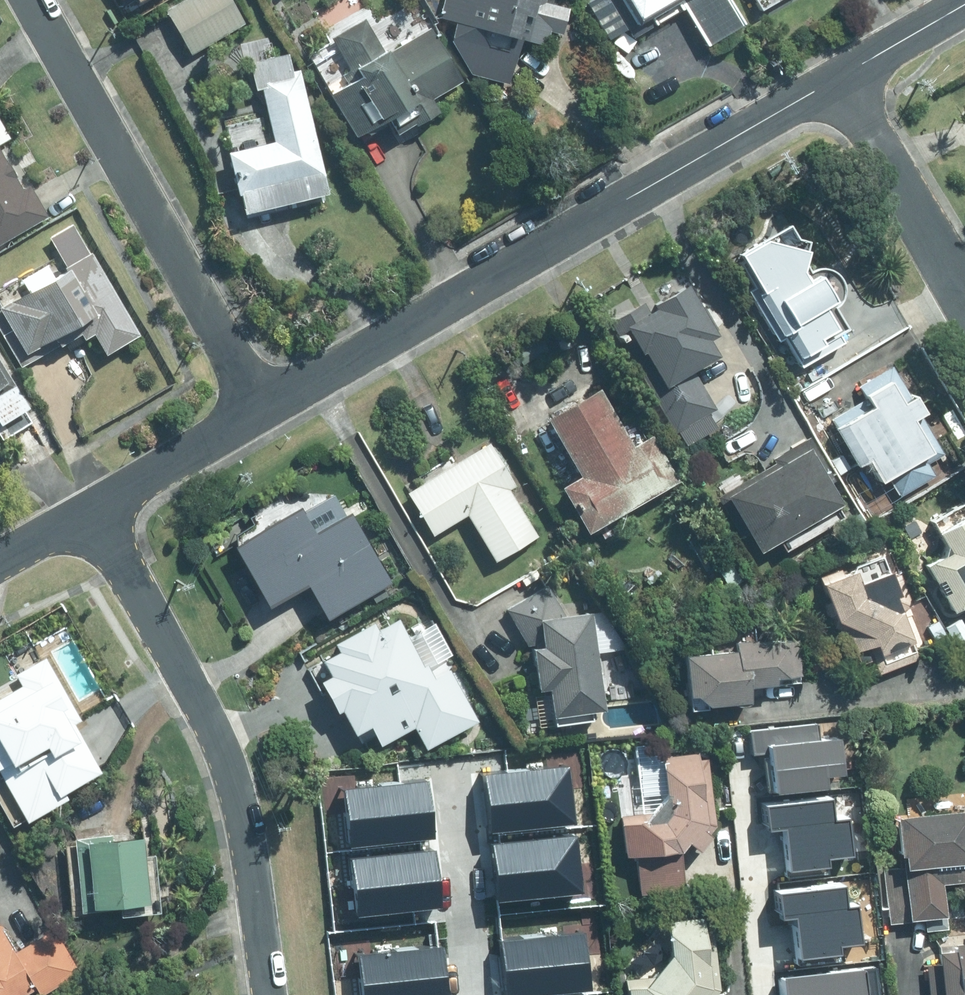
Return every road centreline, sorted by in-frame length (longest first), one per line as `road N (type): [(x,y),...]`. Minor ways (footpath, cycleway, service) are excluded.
road 1 (residential): [(841,78),(264,407)]
road 2 (residential): [(89,508),(213,725),(250,837),(270,994)]
road 3 (residential): [(34,0),(264,407)]
road 4 (residential): [(964,296),(841,78)]
road 5 (residential): [(264,407),(89,508)]
road 6 (residential): [(964,5),(841,78)]

